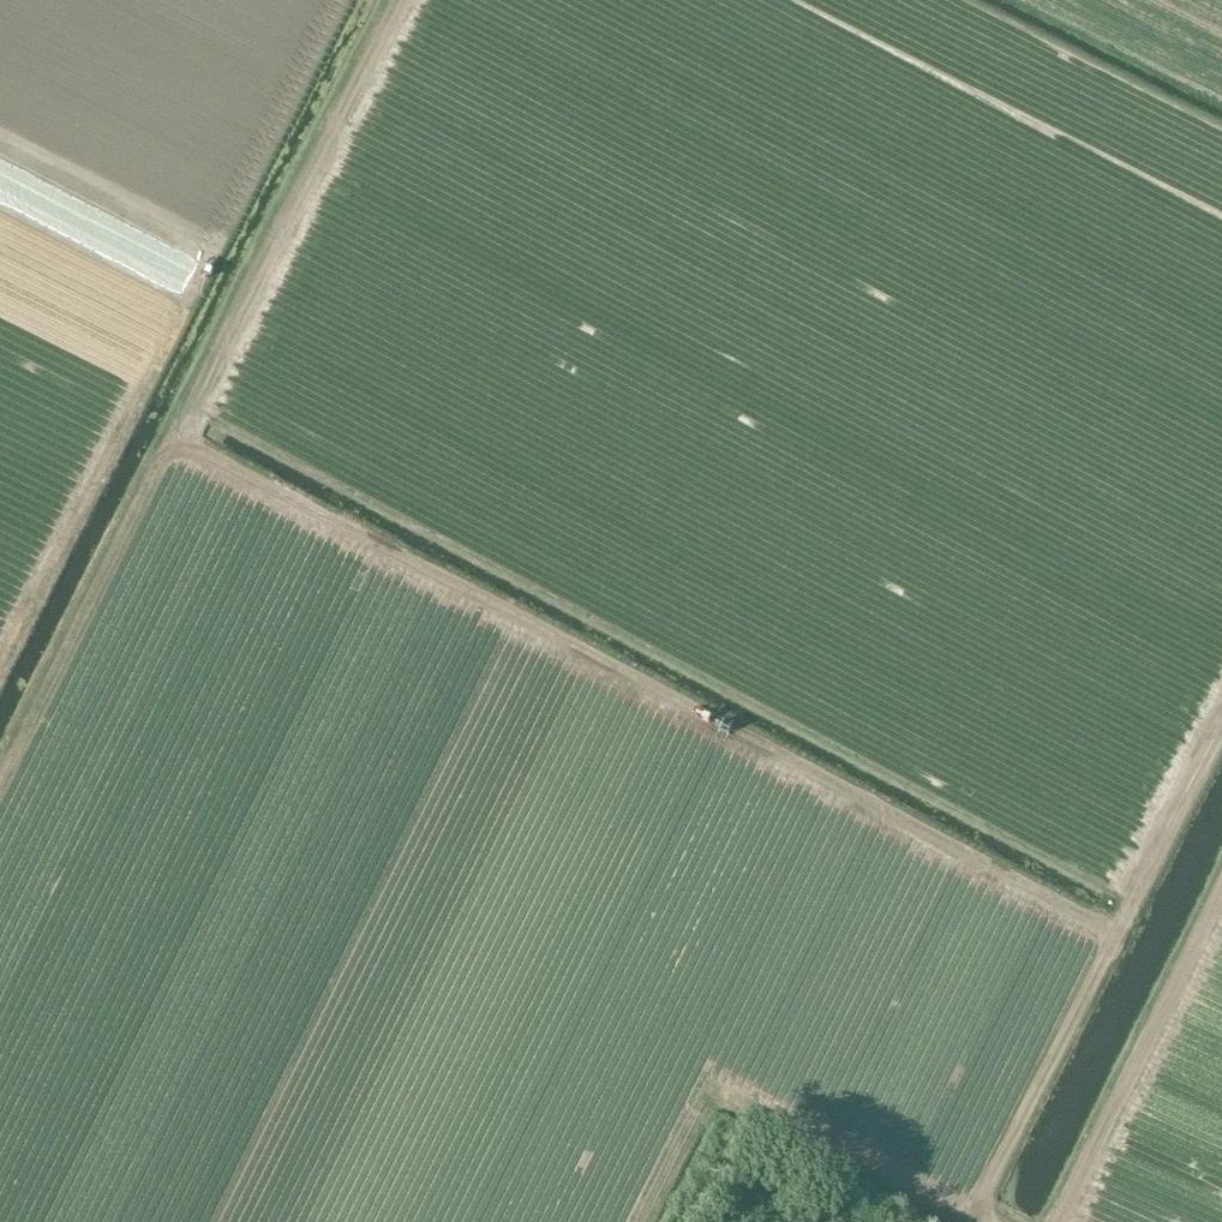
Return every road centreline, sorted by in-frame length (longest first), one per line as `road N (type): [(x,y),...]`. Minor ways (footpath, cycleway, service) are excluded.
road 1 (track): [(0,781),(162,458),(180,445),(1115,934),(973,1219)]
road 2 (track): [(180,445),(192,400),(400,0)]
road 3 (track): [(641,1221),(709,1097),(973,1219)]
road 4 (track): [(1056,1221),(1221,893)]
road 5 (track): [(1221,723),(1115,934)]

